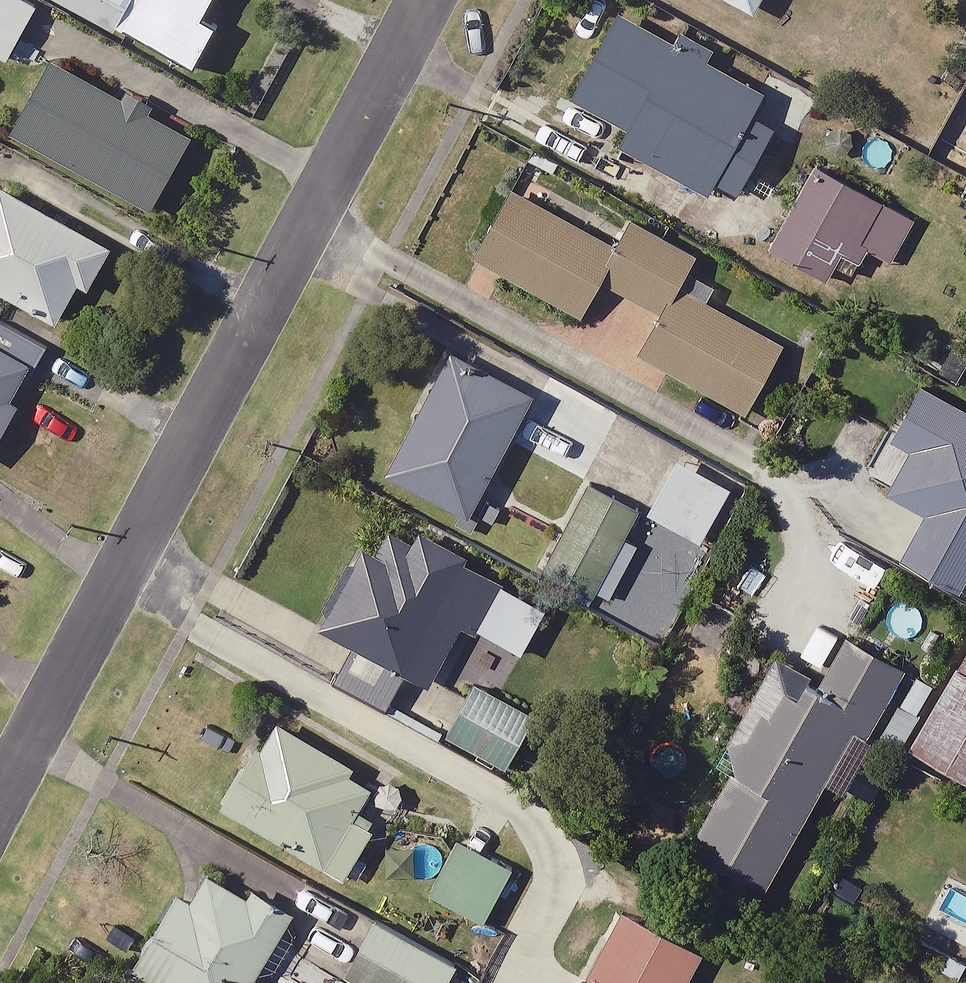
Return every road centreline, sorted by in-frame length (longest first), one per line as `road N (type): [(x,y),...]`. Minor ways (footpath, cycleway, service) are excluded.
road 1 (residential): [(0,797),(425,0)]

